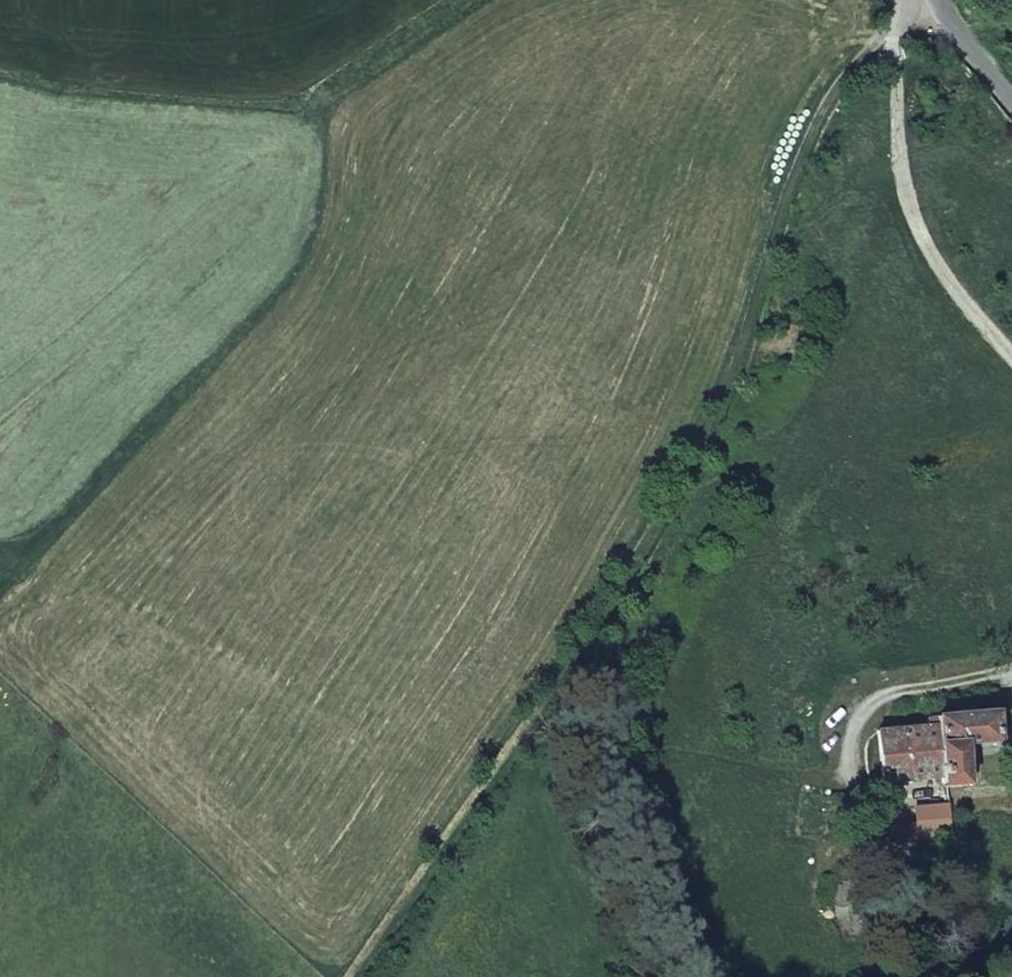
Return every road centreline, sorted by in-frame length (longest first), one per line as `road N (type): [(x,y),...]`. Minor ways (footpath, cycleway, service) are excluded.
road 1 (residential): [(1011,102),(936,0)]

